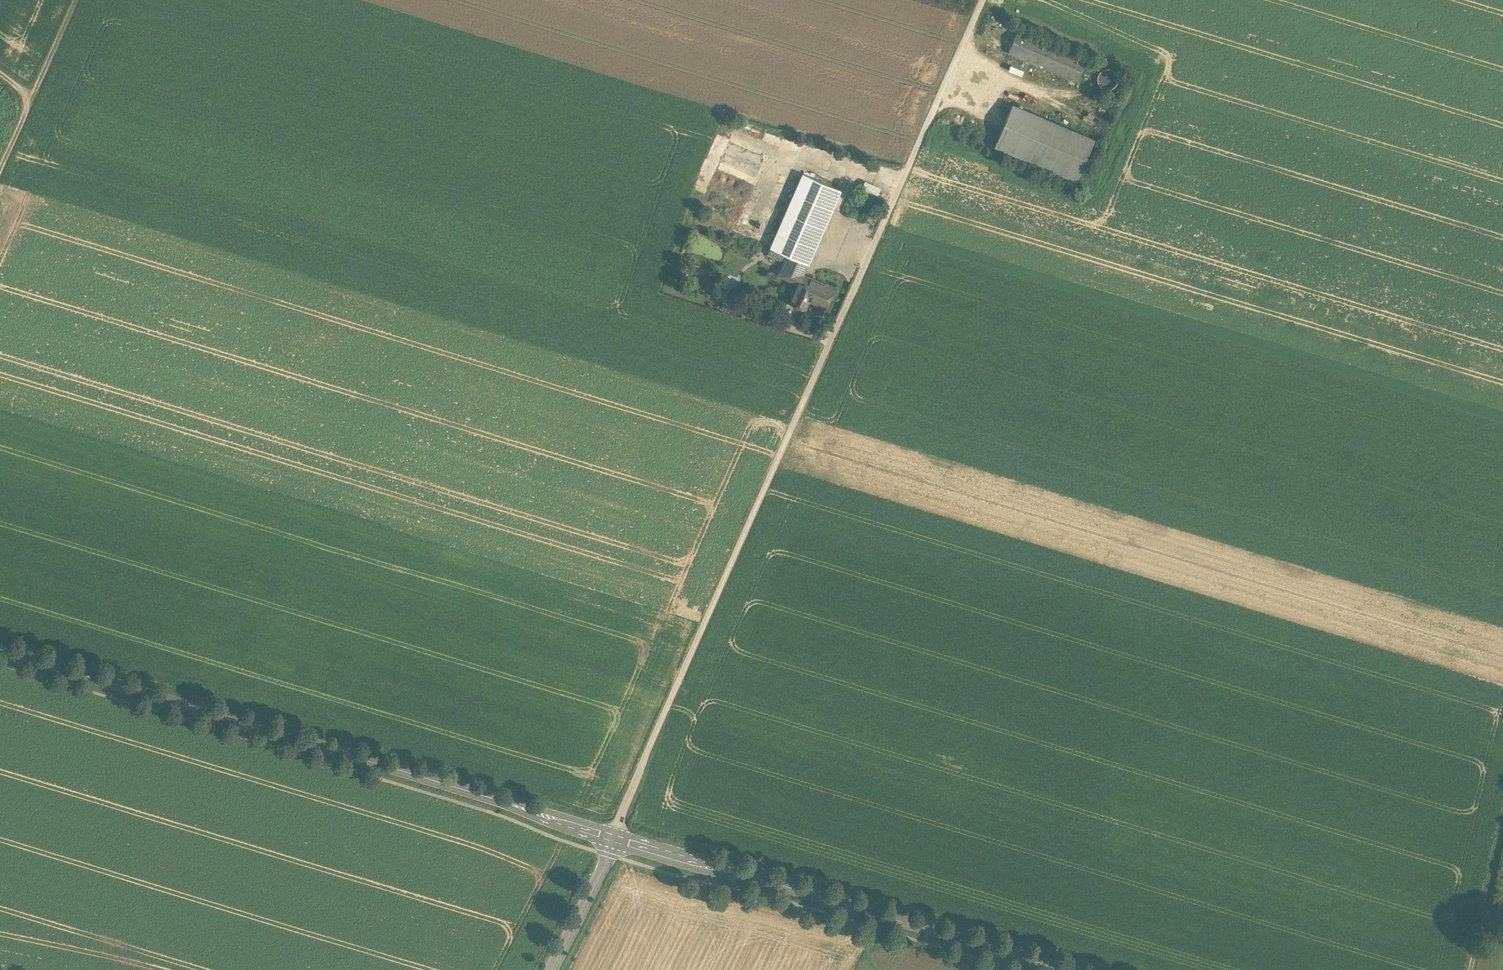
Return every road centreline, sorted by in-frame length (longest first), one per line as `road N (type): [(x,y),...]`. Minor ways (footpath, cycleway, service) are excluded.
road 1 (tertiary): [(0,650),(614,842)]
road 2 (tertiary): [(614,842),(1046,969)]
road 3 (primary): [(614,842),(549,969)]
road 4 (track): [(1502,832),(1470,969)]

